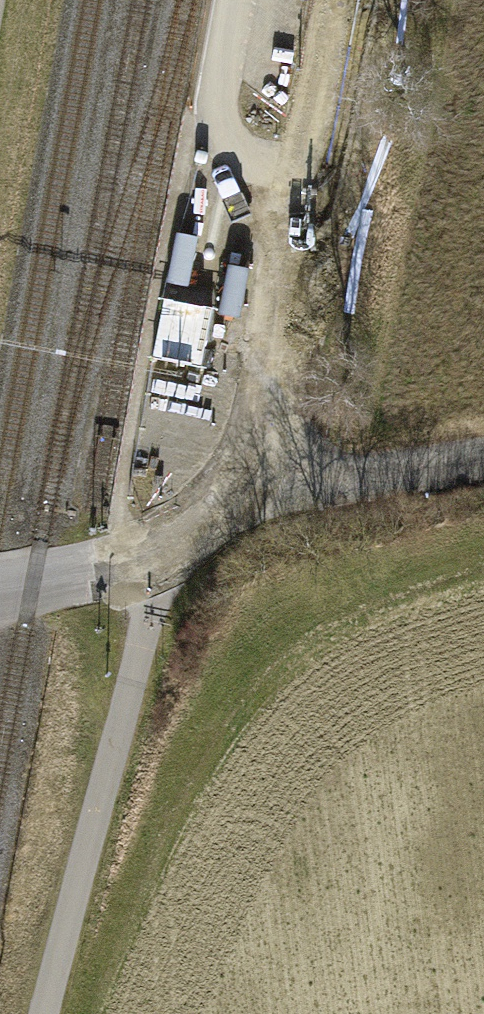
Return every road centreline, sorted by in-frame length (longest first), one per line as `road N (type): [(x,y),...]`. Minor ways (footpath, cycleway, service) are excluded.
road 1 (track): [(46,1013),(161,546)]
road 2 (tertiary): [(247,463),(273,380),(349,0)]
road 3 (tertiary): [(0,591),(105,568),(161,546),(219,501),(247,463)]
road 4 (residential): [(247,463),(310,482),(483,463)]

